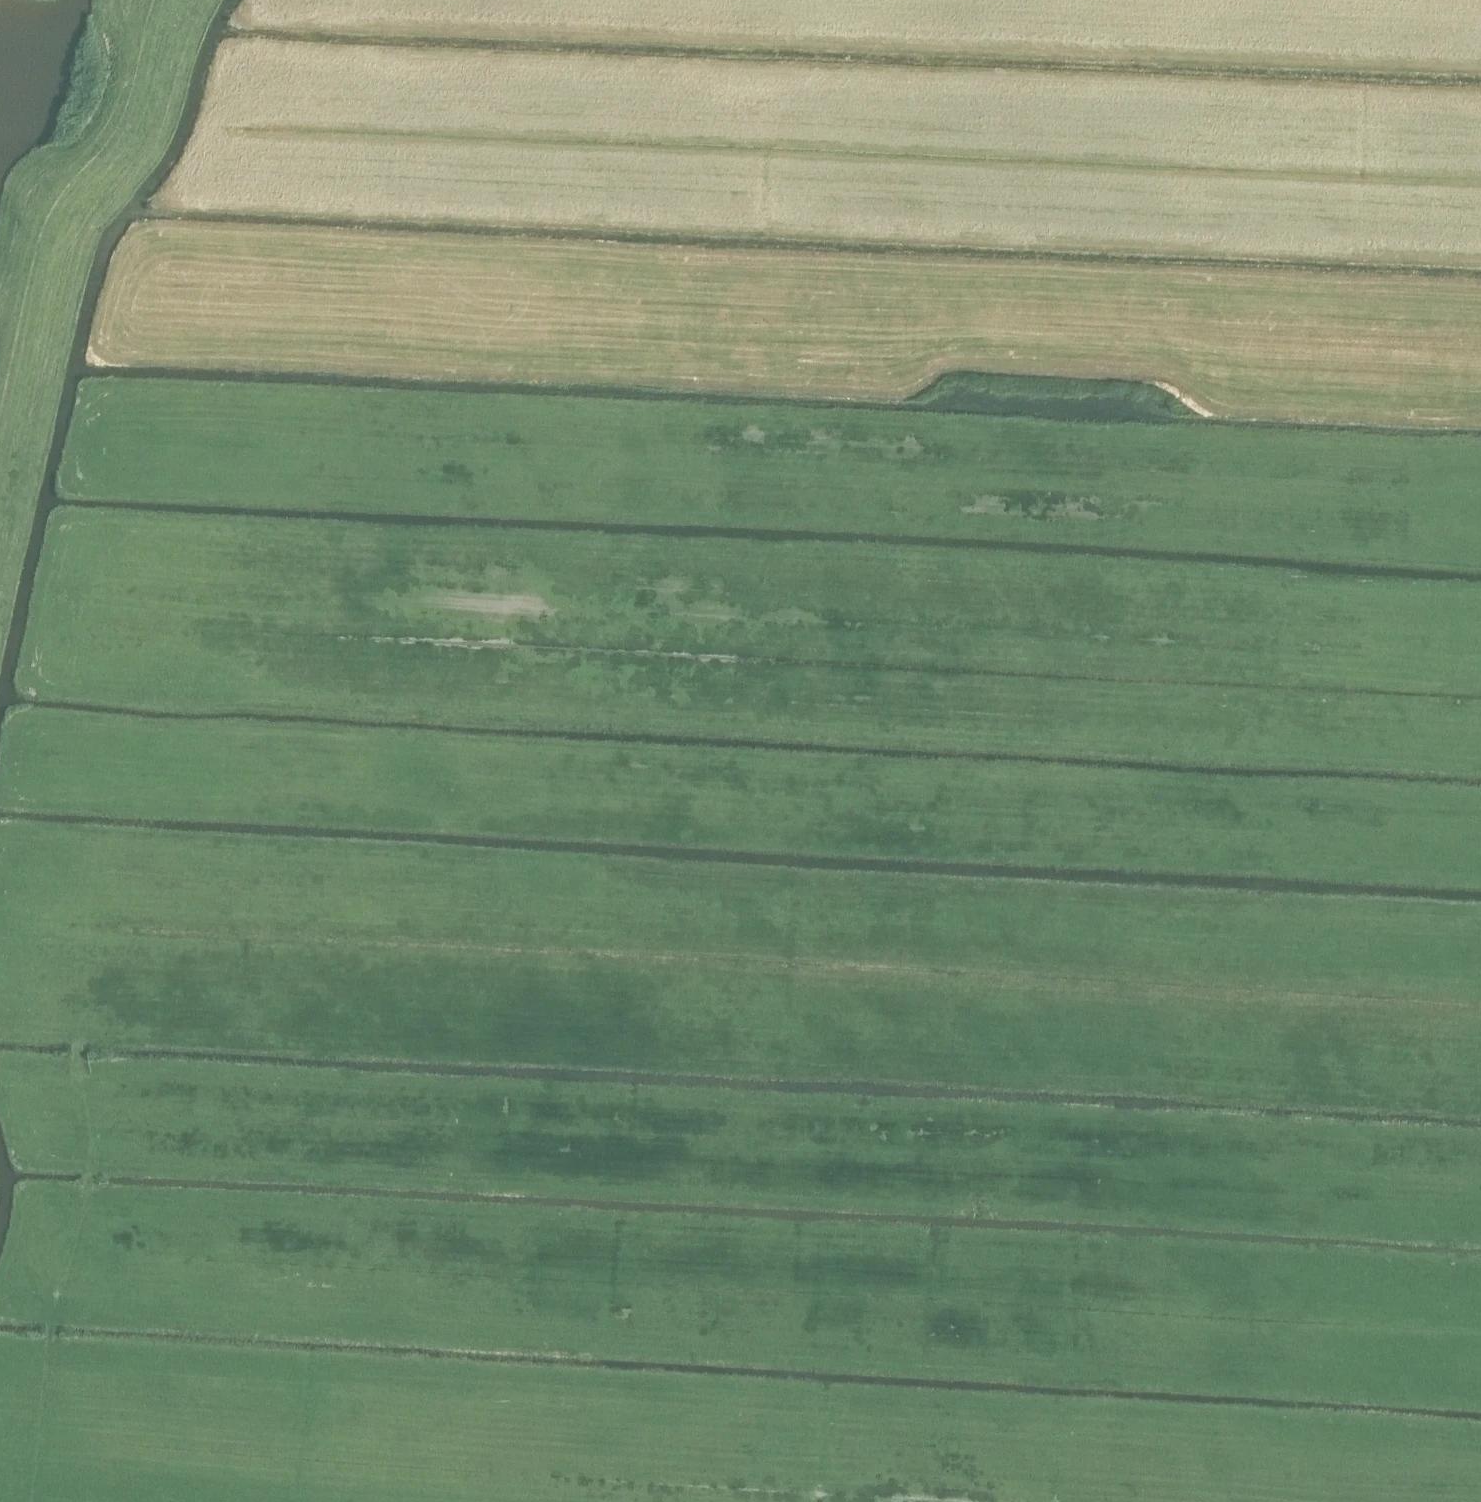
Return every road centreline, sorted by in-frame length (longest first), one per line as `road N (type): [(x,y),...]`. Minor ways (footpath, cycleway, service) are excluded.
road 1 (track): [(0,401),(36,221),(133,76),(154,0)]

